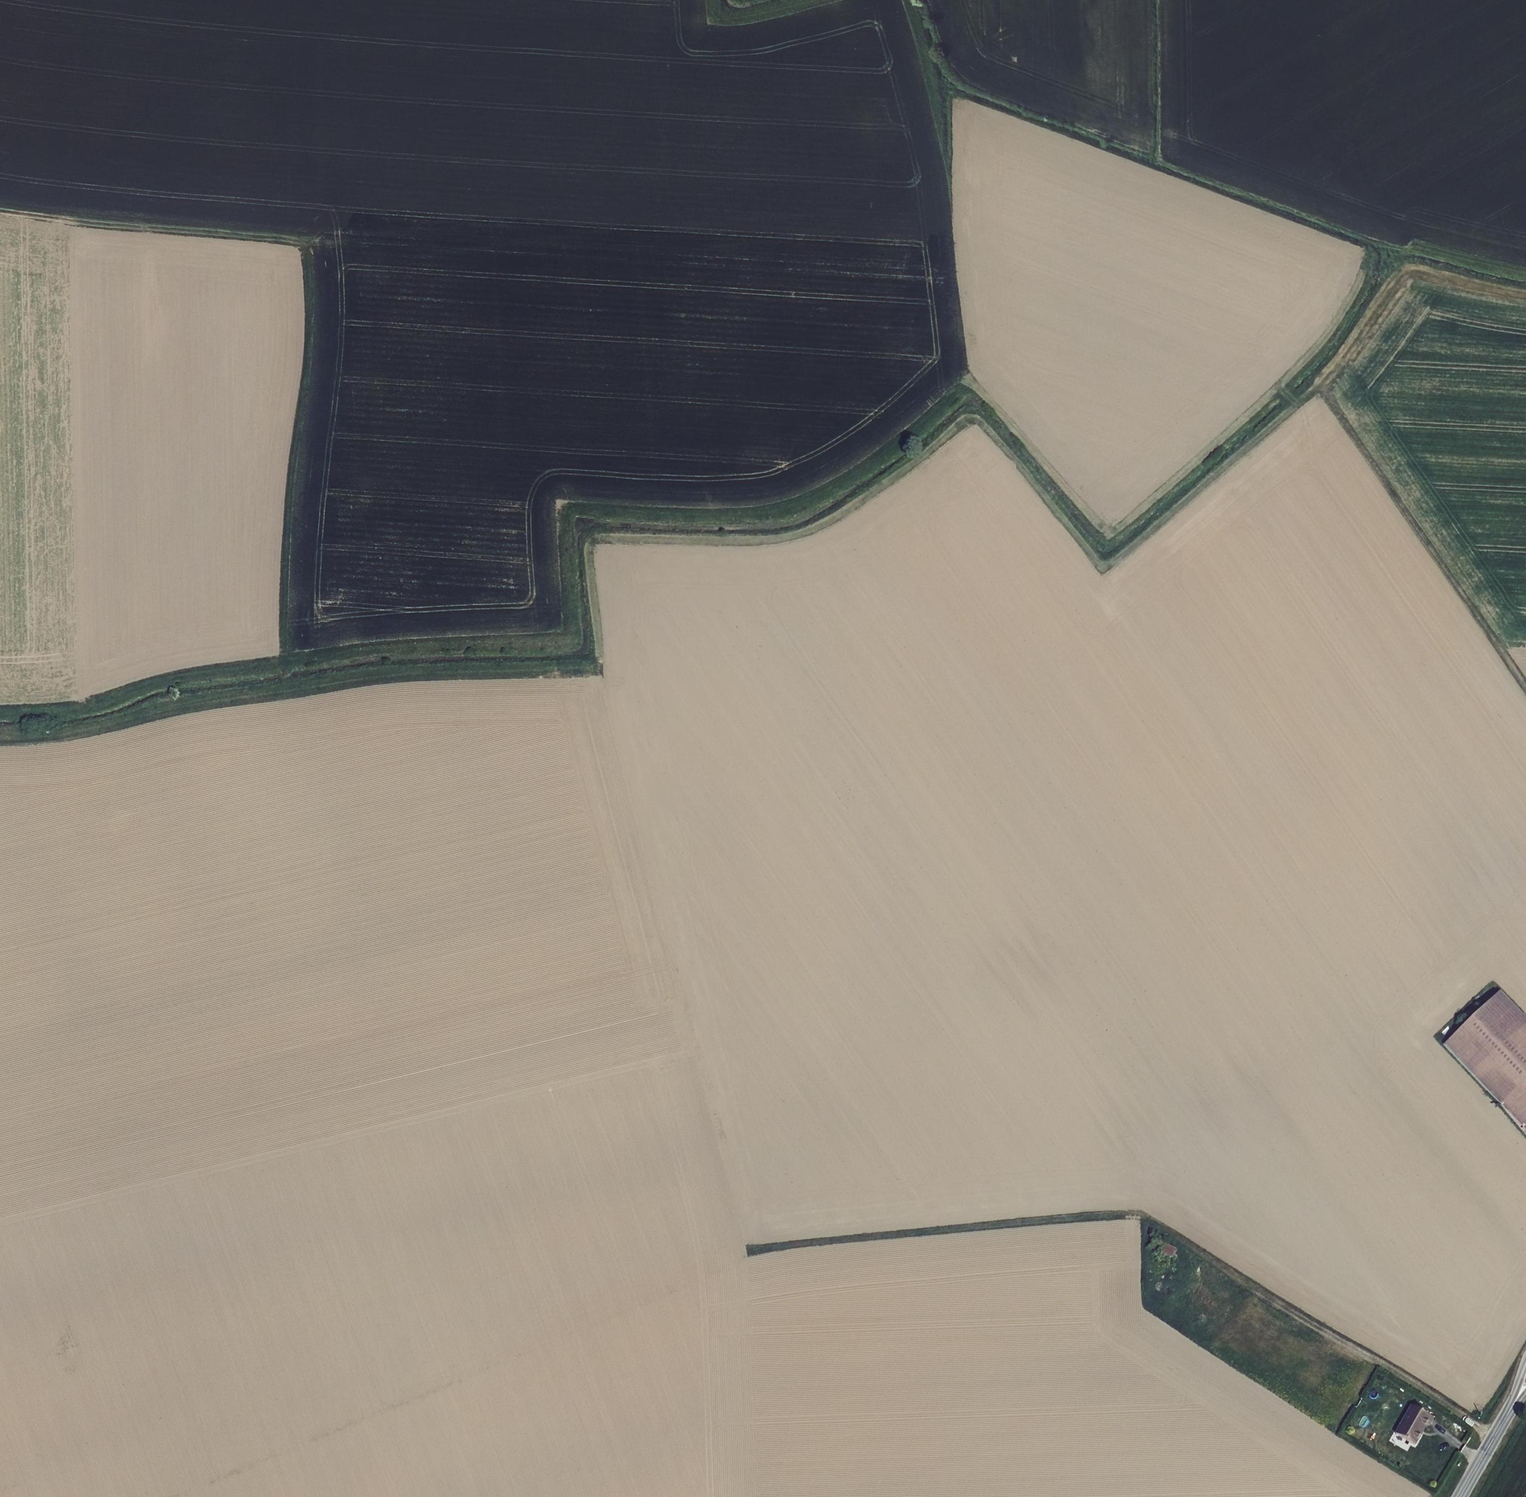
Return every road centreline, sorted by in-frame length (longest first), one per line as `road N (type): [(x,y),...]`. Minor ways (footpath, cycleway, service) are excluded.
road 1 (track): [(1525,685),(1321,384)]
road 2 (tertiary): [(1525,1381),(1460,1496)]

